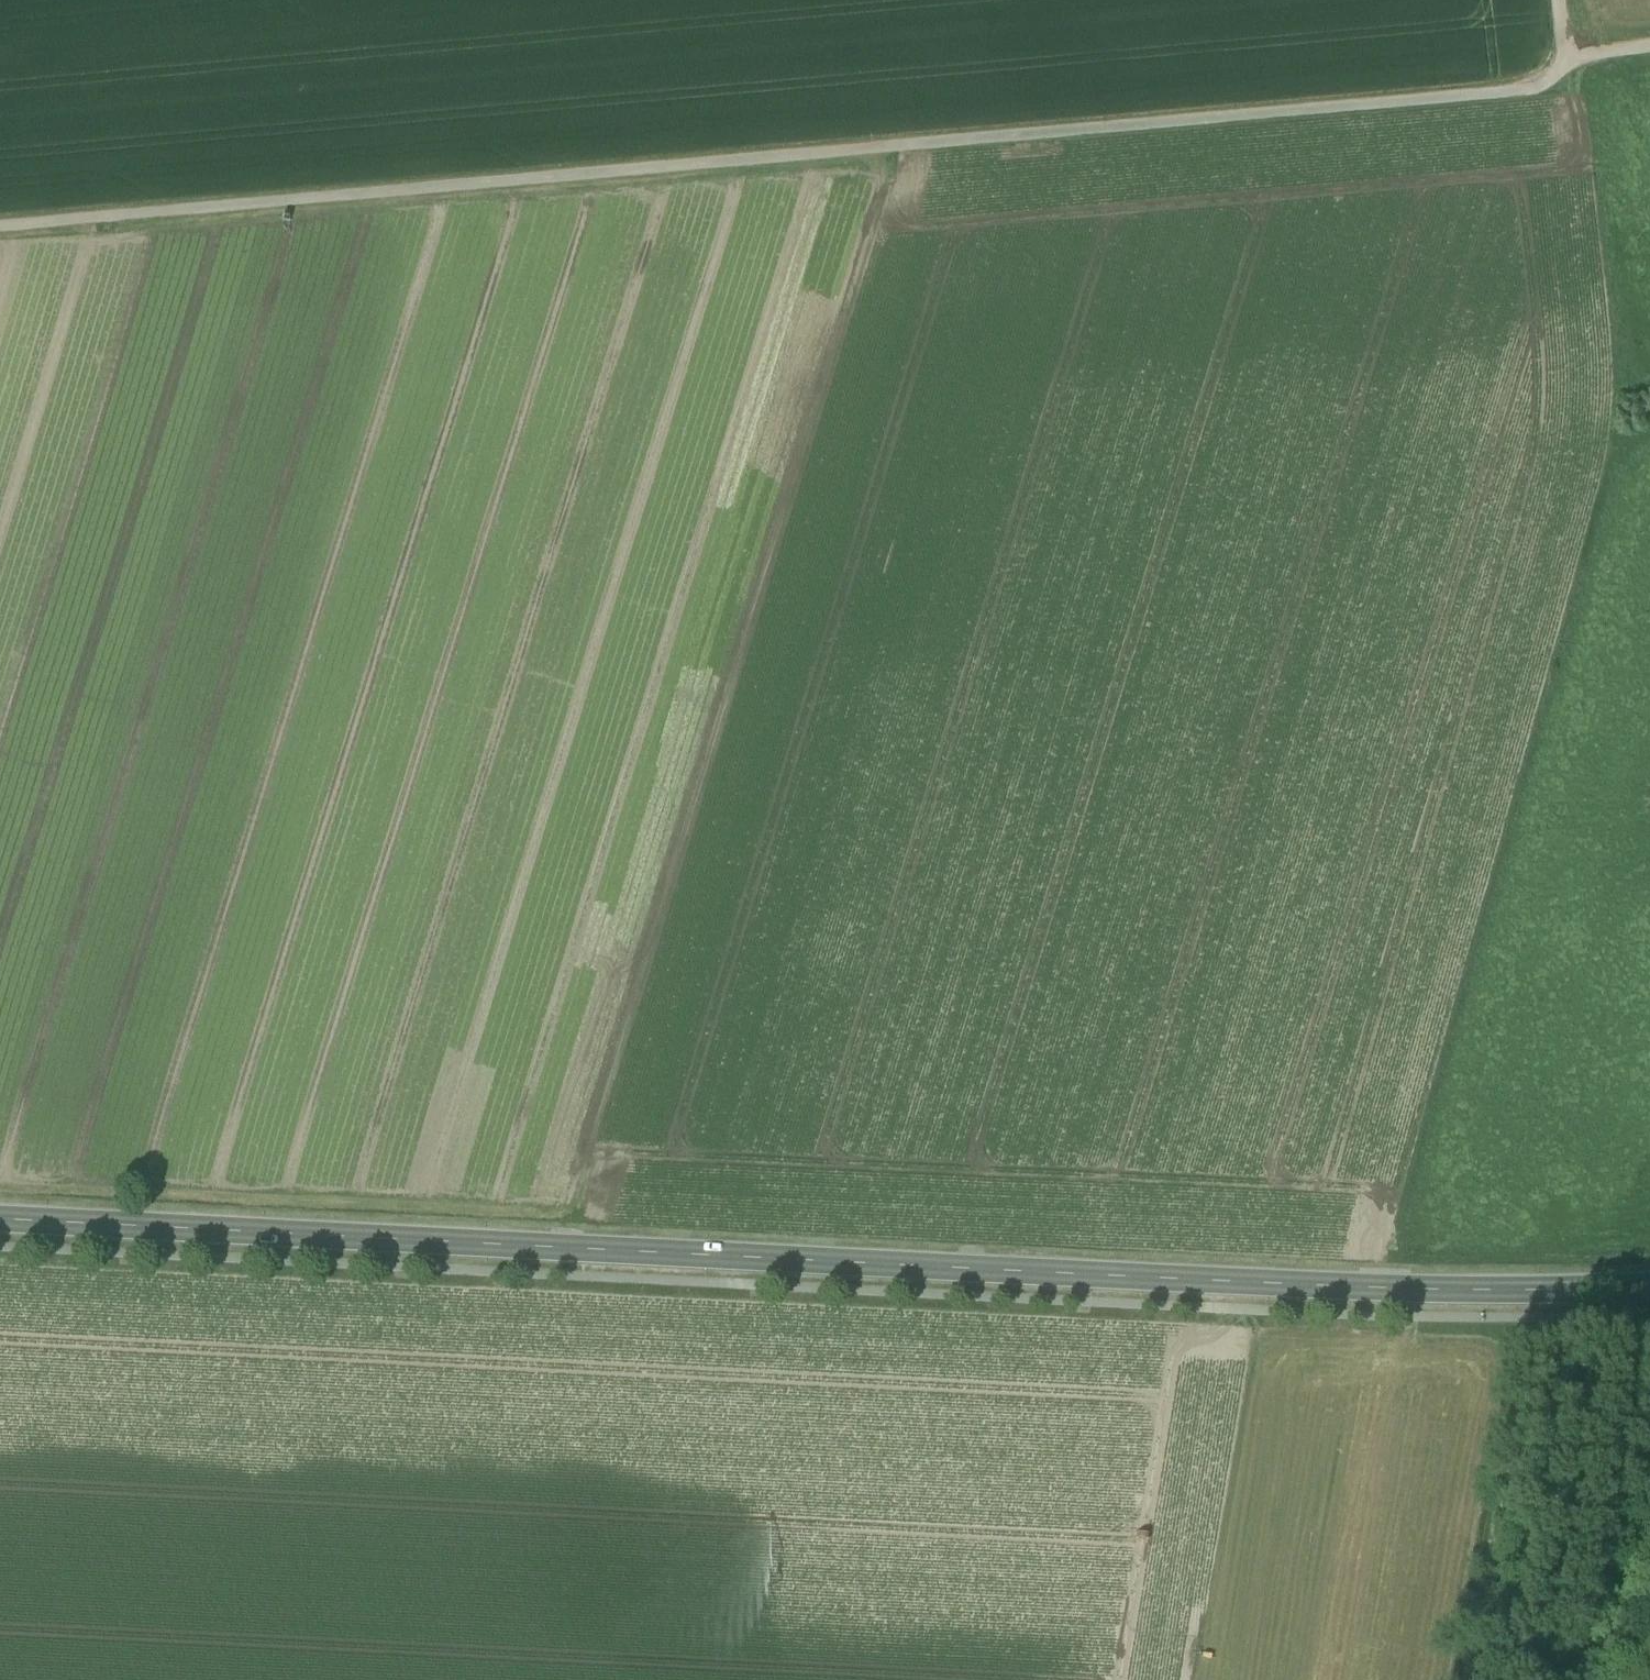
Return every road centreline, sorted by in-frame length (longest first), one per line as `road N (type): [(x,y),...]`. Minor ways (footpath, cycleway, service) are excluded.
road 1 (unclassified): [(1649,47),(1566,57),(1543,89),(0,229)]
road 2 (tertiary): [(0,1219),(1347,1288),(1649,1286)]

